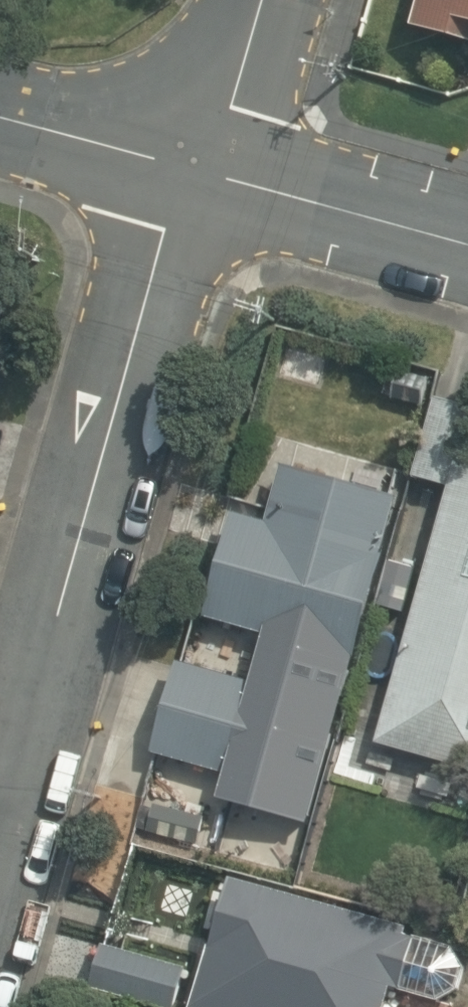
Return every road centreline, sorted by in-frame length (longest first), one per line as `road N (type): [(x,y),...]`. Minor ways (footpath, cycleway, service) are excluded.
road 1 (residential): [(0,810),(186,167)]
road 2 (residential): [(214,174),(467,245)]
road 3 (residential): [(0,116),(186,167)]
road 4 (residential): [(214,174),(264,0)]

